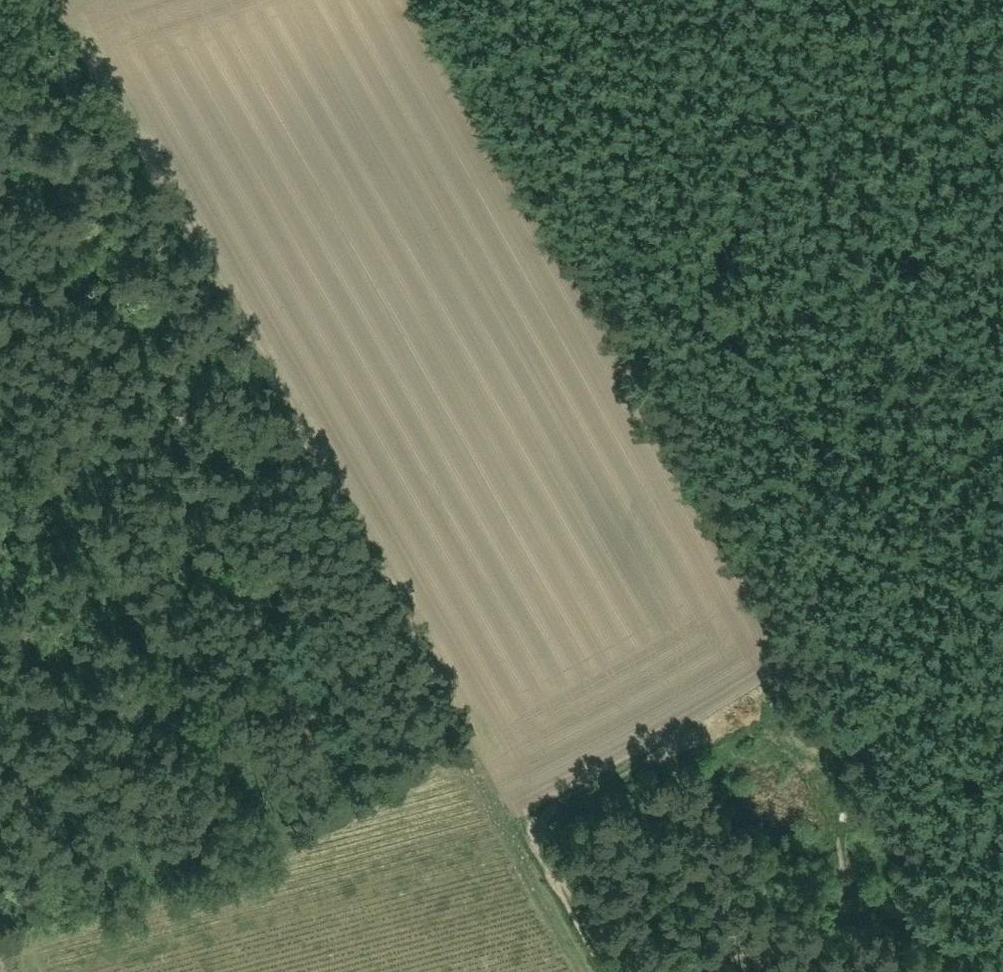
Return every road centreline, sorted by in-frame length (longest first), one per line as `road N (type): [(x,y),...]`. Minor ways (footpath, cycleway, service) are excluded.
road 1 (track): [(603,971),(485,762)]

